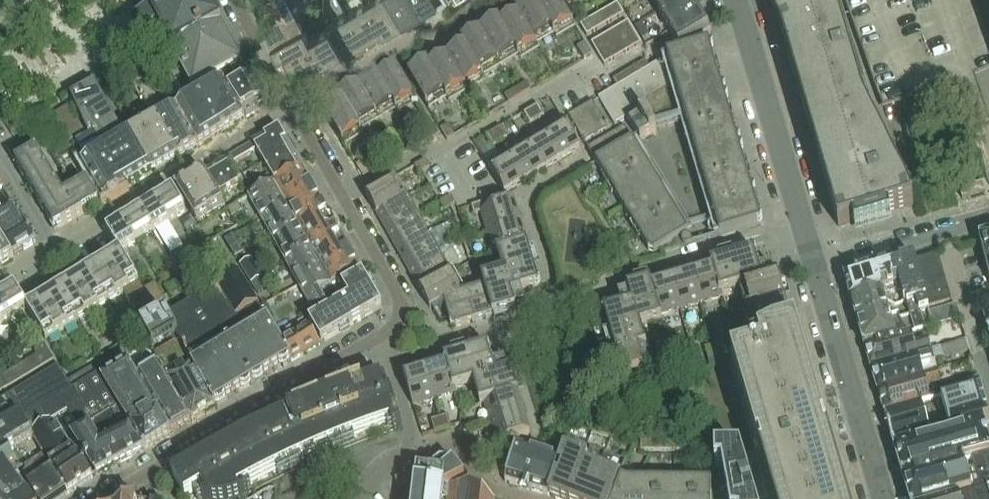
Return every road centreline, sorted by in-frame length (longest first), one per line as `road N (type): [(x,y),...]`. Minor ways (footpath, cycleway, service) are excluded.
road 1 (residential): [(291,105),(390,276),(400,316),(102,498)]
road 2 (residential): [(436,346),(804,225)]
road 3 (residential): [(291,105),(53,251)]
road 4 (tertiary): [(884,498),(816,265)]
road 5 (tertiary): [(804,225),(733,0)]
road 6 (residential): [(291,105),(466,0)]
road 7 (residential): [(816,265),(988,217)]

